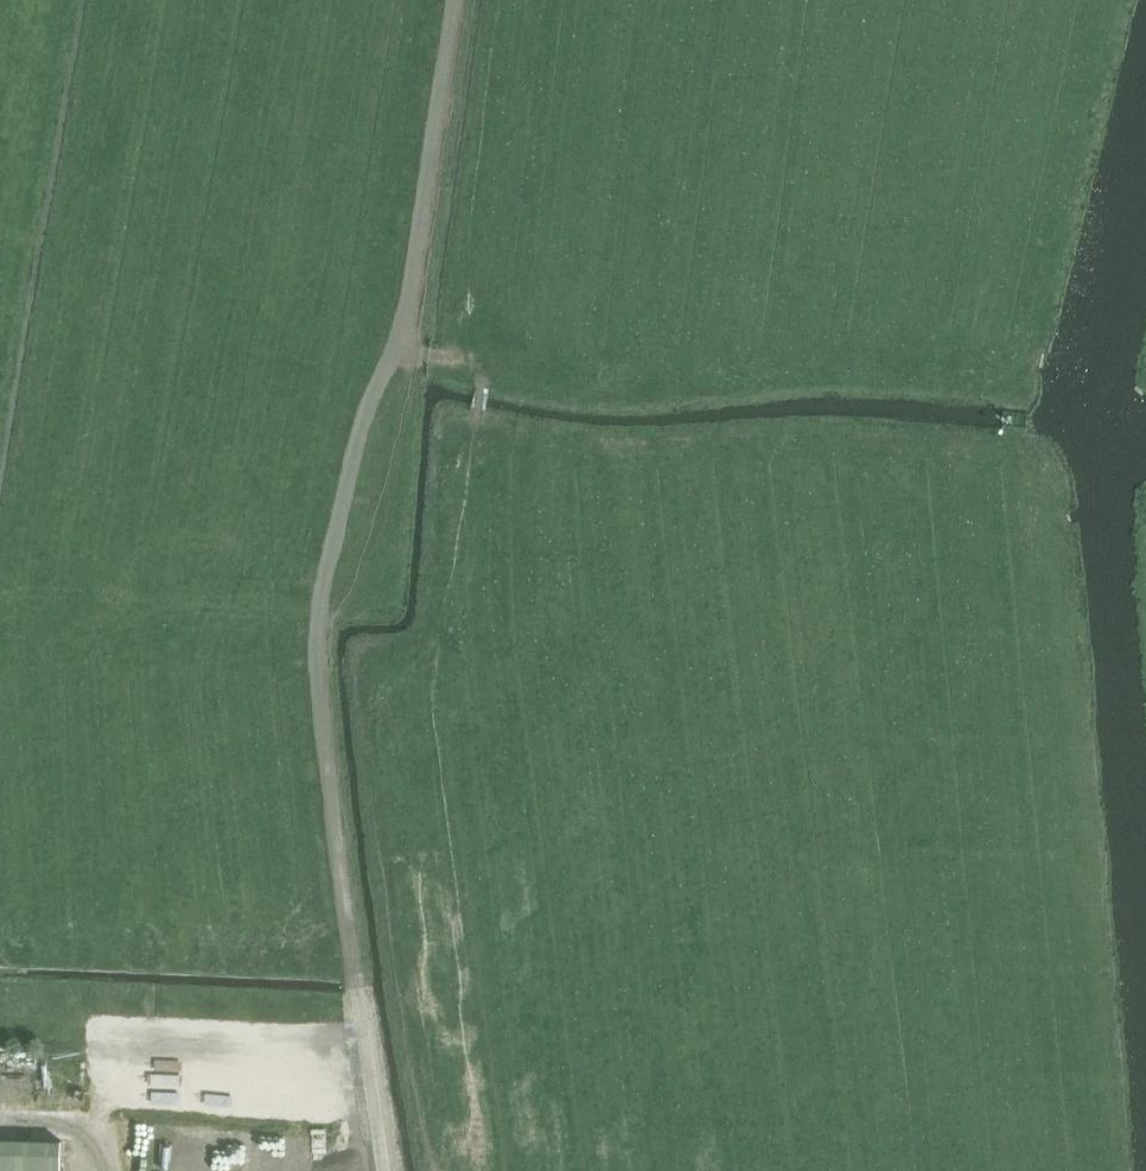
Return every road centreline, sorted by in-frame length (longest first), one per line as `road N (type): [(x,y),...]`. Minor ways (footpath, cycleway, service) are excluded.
road 1 (track): [(454,0),(409,289),(344,486),(318,628),(325,749),(387,1170)]

